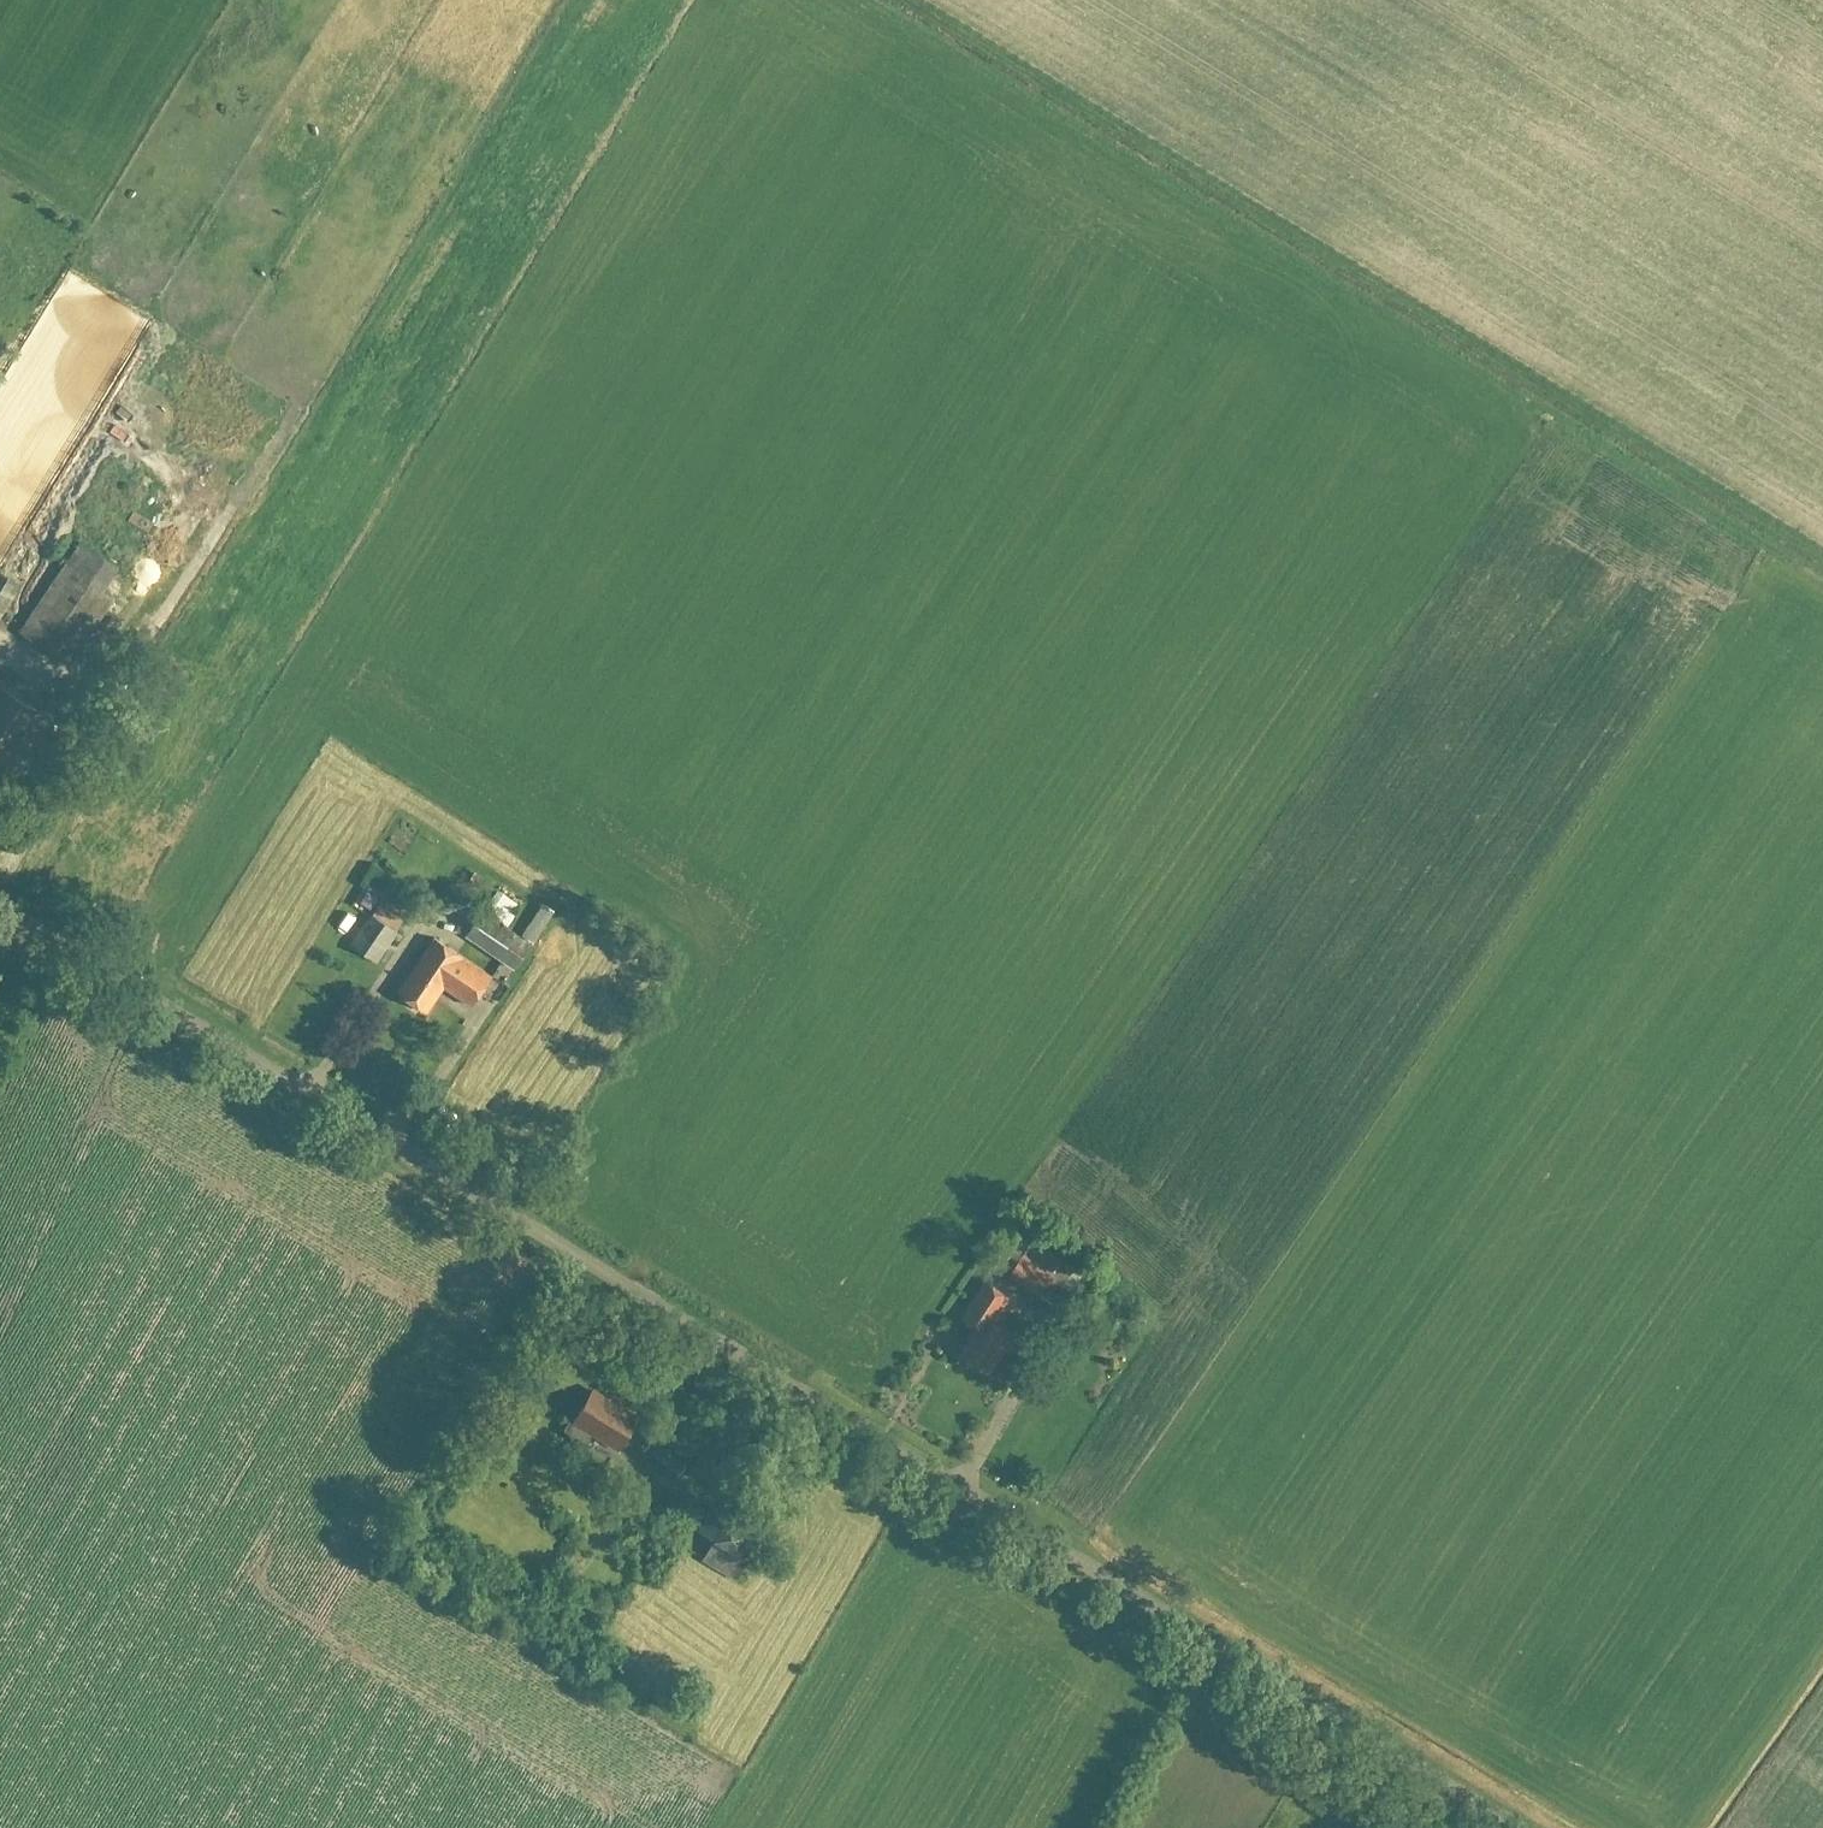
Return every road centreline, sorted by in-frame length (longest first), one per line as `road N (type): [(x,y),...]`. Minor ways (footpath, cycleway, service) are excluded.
road 1 (unclassified): [(1487,1827),(0,927)]

